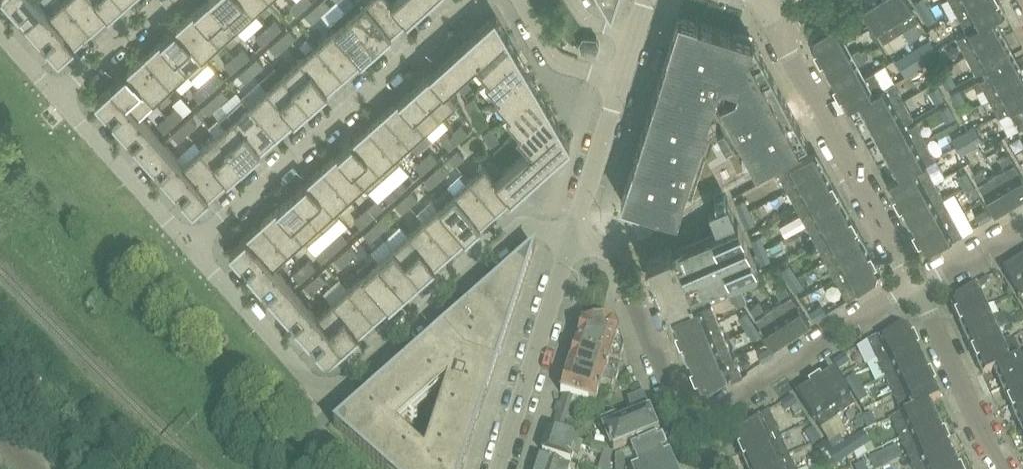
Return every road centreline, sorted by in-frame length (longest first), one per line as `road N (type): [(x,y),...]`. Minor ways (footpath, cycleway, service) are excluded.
road 1 (residential): [(573,233),(521,226),(329,389),(311,383),(191,248)]
road 2 (residential): [(191,248),(466,0)]
road 3 (residential): [(915,284),(778,32)]
road 4 (residential): [(686,429),(915,284)]
road 5 (unclassified): [(498,468),(573,233)]
road 6 (residential): [(686,429),(622,261),(573,233)]
road 7 (residential): [(1007,468),(915,284)]
road 8 (residential): [(191,248),(57,96)]
road 9 (unclassified): [(573,233),(619,86)]
road 10 (residential): [(57,96),(164,0)]
road 11 (residential): [(519,0),(558,63),(619,86)]
road 12 (residential): [(915,284),(1022,225)]

